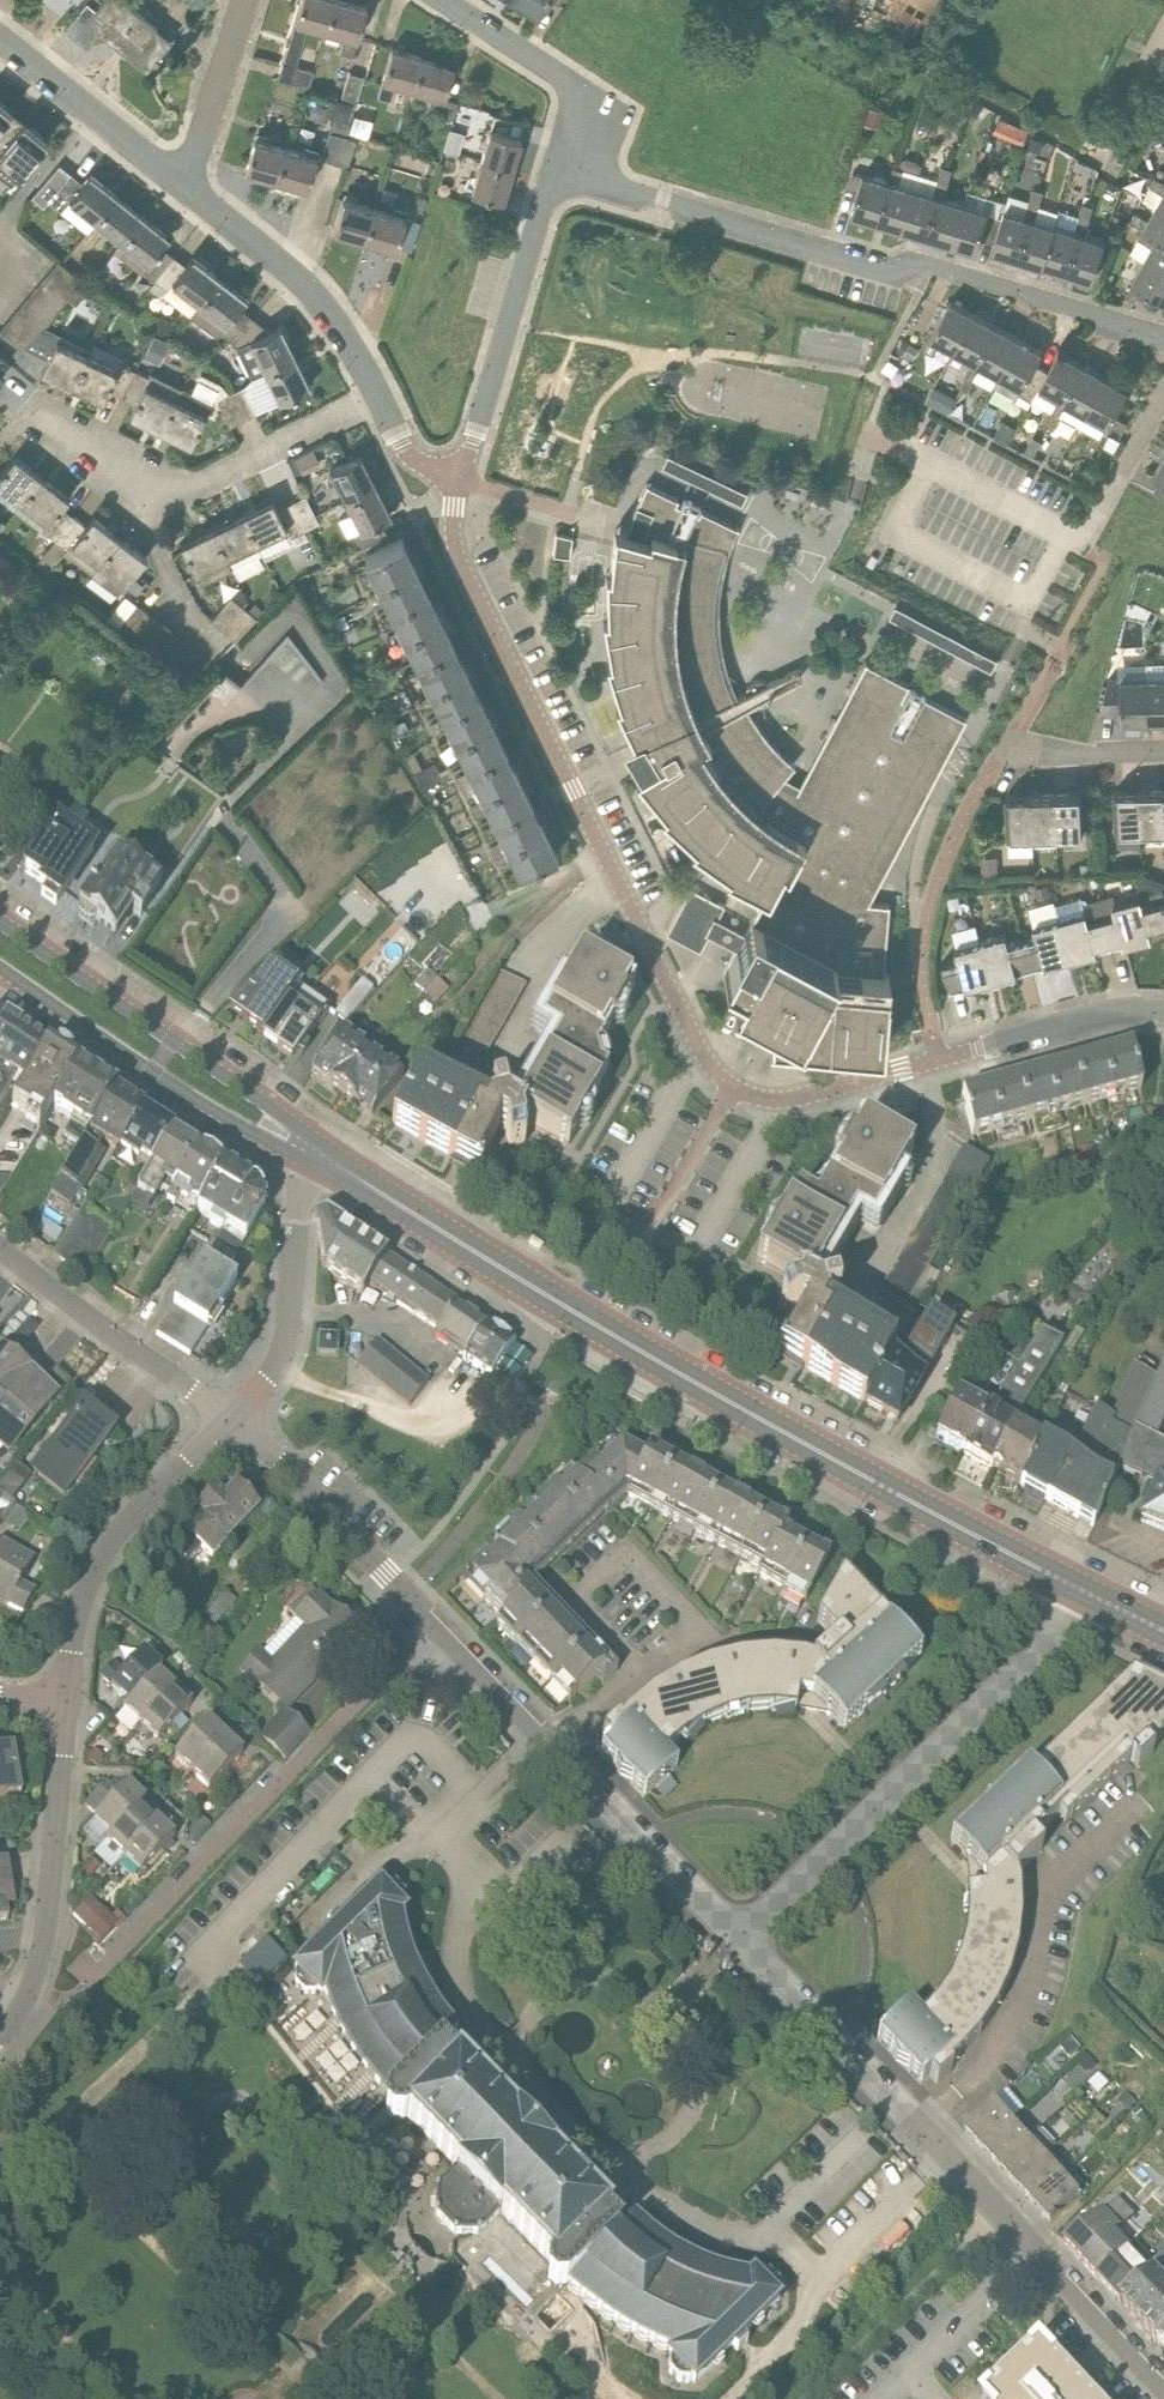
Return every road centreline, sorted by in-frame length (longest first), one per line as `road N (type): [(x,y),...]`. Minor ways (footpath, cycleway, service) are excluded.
road 1 (residential): [(1163,1015),(1088,1020),(799,1097),(759,1098),(724,1080),(699,1048),(465,567),(453,534),(458,482)]
road 2 (primary): [(319,1154),(696,1383),(1080,1589)]
road 3 (residential): [(739,1937),(228,1413)]
road 4 (residential): [(1163,337),(558,168)]
road 5 (residential): [(1163,2391),(739,1937)]
road 6 (residential): [(739,1937),(1059,1631),(1080,1589)]
road 7 (primary): [(319,1154),(304,1129),(0,918)]
road 8 (primary): [(0,967),(249,1132),(290,1154),(319,1154)]
road 9 (residential): [(69,1703),(73,1633),(103,1550),(228,1413)]
road 10 (residential): [(458,482),(558,168)]
road 11 (residential): [(30,1992),(52,1888),(69,1703)]
road 12 (residential): [(228,1413),(268,1372),(290,1333),(298,1192),(319,1154)]
road 13 (residential): [(376,396),(317,297),(190,188)]
road 14 (residential): [(228,1413),(0,1247)]
road 15 (residential): [(376,396),(192,486),(150,487)]
road 16 (residential): [(190,188),(0,38)]
road 17 (residential): [(558,168),(574,116),(566,85),(439,0)]
road 18 (residential): [(190,188),(246,0)]
road 19 (residential): [(225,652),(184,616),(149,526),(150,487)]
road 20 (residential): [(150,487),(30,409),(0,445)]
road 21 (residential): [(1163,753),(1010,746)]
road 22 (residential): [(458,482),(410,453),(376,396)]

